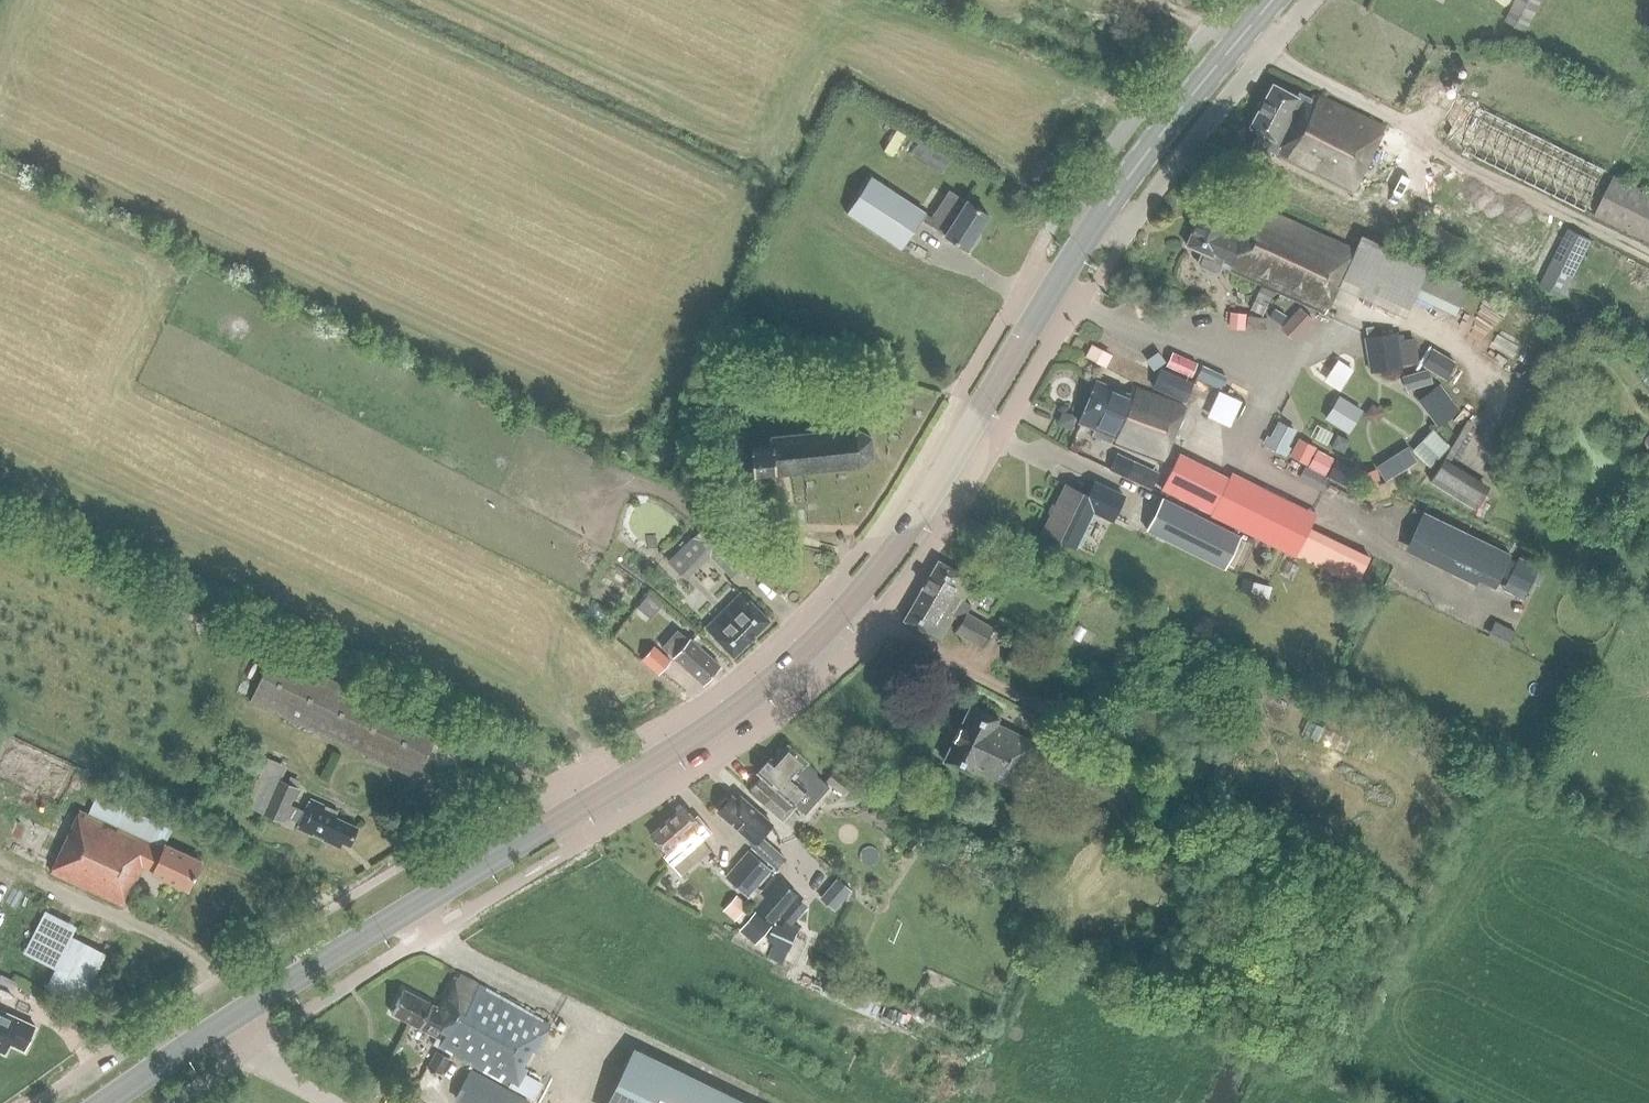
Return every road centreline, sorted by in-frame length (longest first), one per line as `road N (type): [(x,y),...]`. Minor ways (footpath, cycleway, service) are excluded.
road 1 (primary): [(115,1102),(767,685),(899,547),(1089,232)]
road 2 (unclassified): [(1089,232),(1125,235),(1311,0)]
road 3 (primary): [(1089,232),(1272,0)]
road 4 (unclassified): [(1231,0),(1074,197),(1089,232)]

